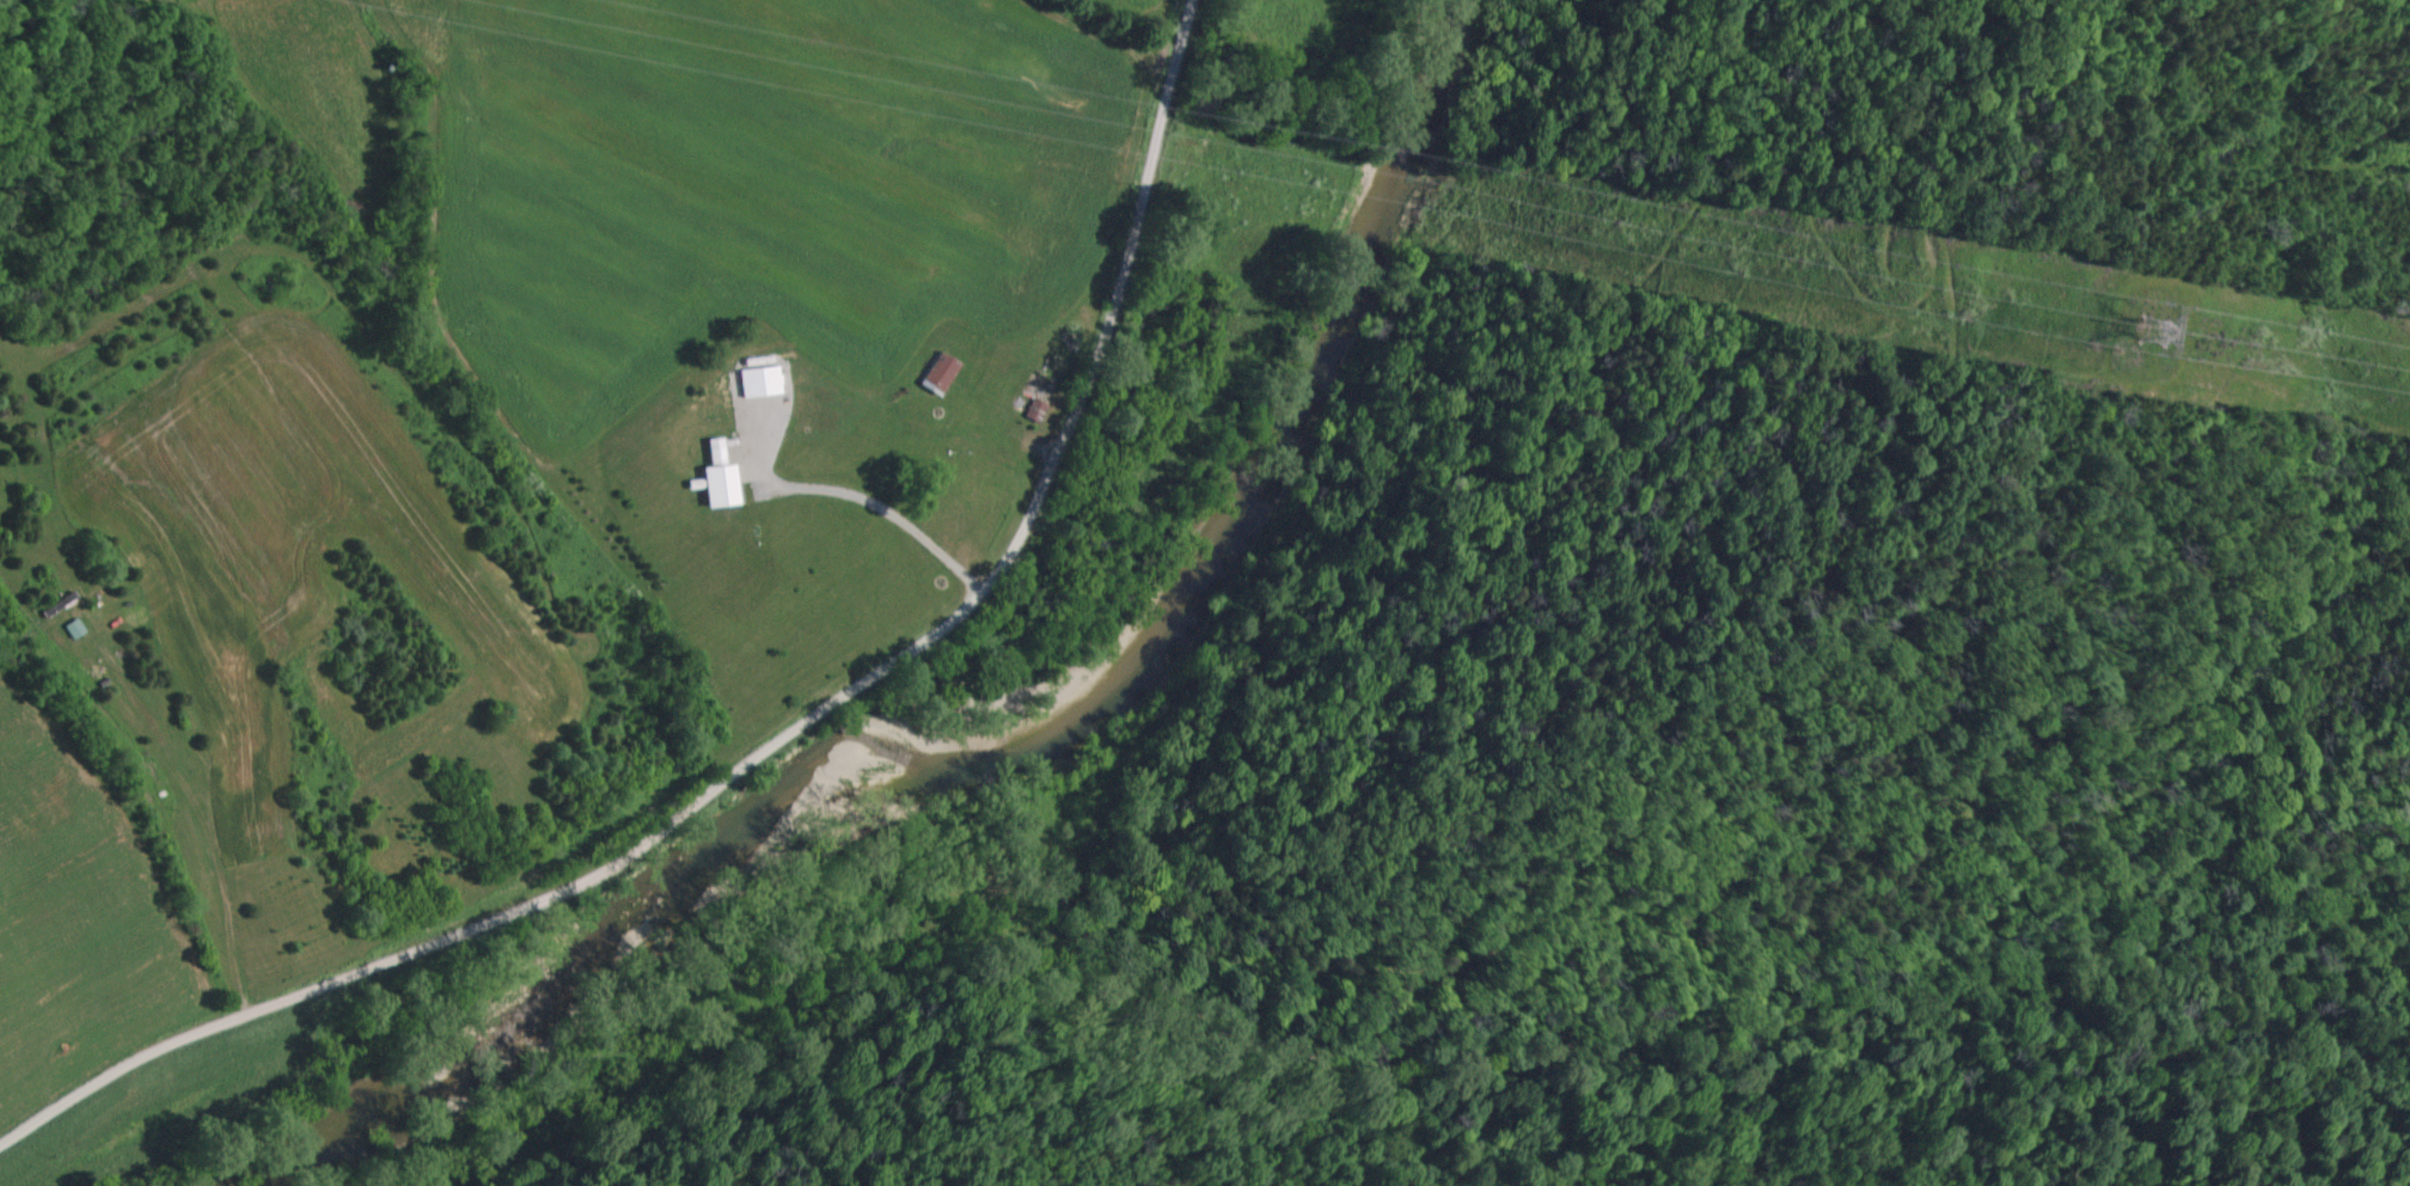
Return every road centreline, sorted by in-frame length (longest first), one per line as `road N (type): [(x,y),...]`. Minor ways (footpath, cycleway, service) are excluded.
road 1 (residential): [(0,1145),(188,1037),(439,944),(598,874),(992,586),(1026,536),(1108,341),(1193,0)]

